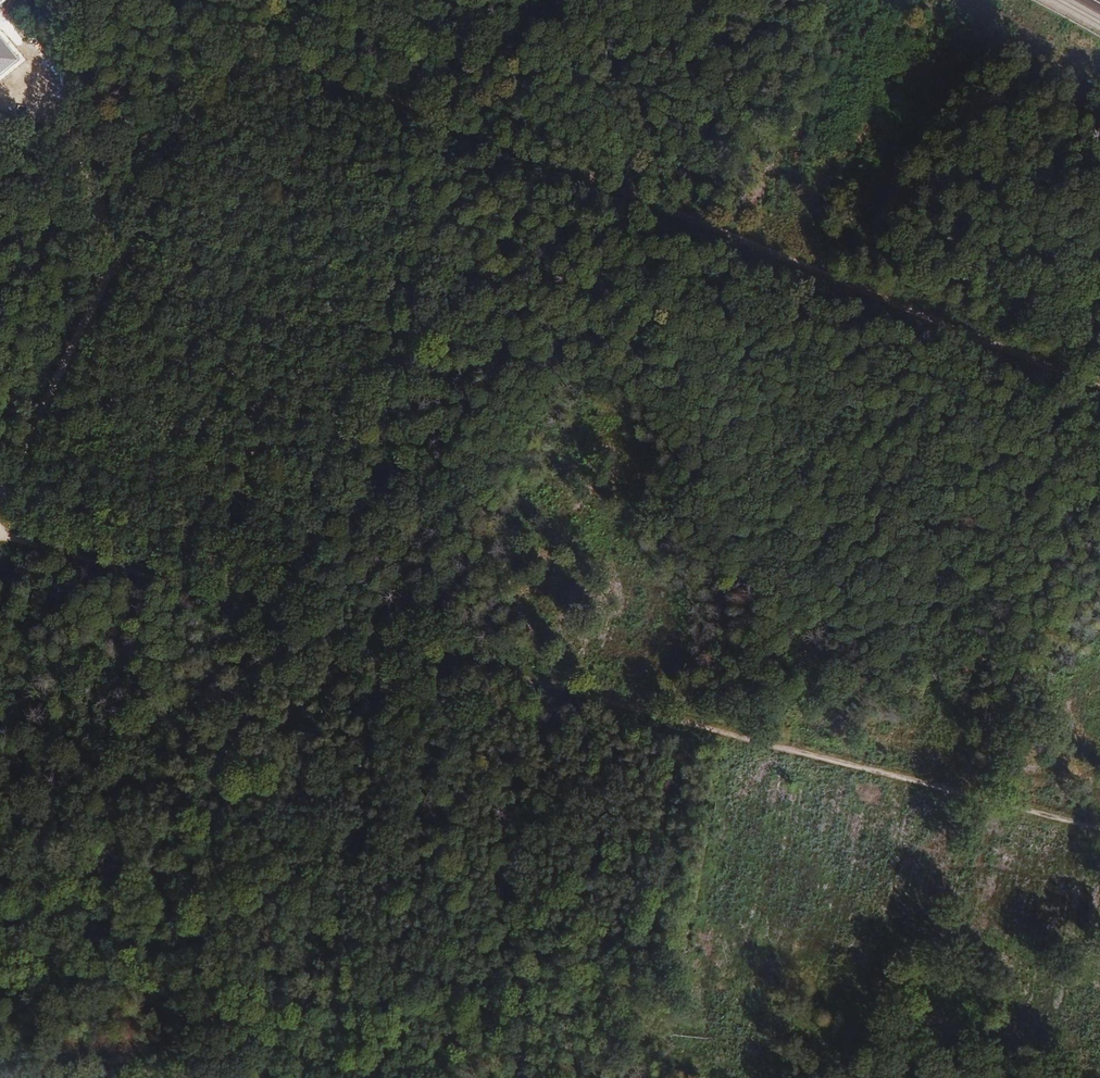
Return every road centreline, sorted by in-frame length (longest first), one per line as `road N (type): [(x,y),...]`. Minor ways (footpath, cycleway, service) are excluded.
road 1 (track): [(1099,388),(285,53),(231,46),(0,489)]
road 2 (track): [(0,537),(1099,828)]

